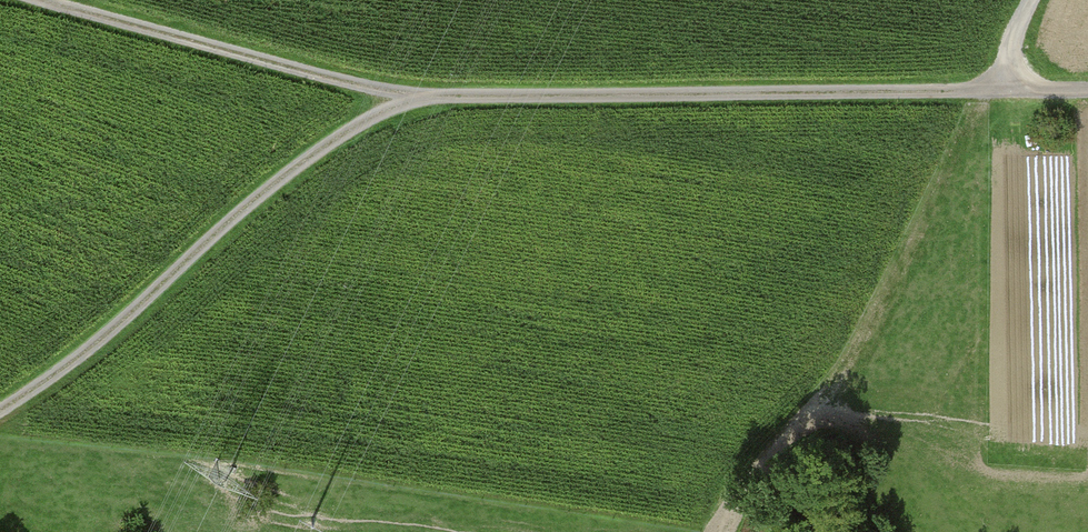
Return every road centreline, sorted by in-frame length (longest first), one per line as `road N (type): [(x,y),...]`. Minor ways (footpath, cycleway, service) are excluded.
road 1 (track): [(0,418),(102,344),(268,194),(405,100),(1087,87)]
road 2 (track): [(990,89),(852,359),(764,451)]
road 3 (track): [(38,0),(405,100)]

